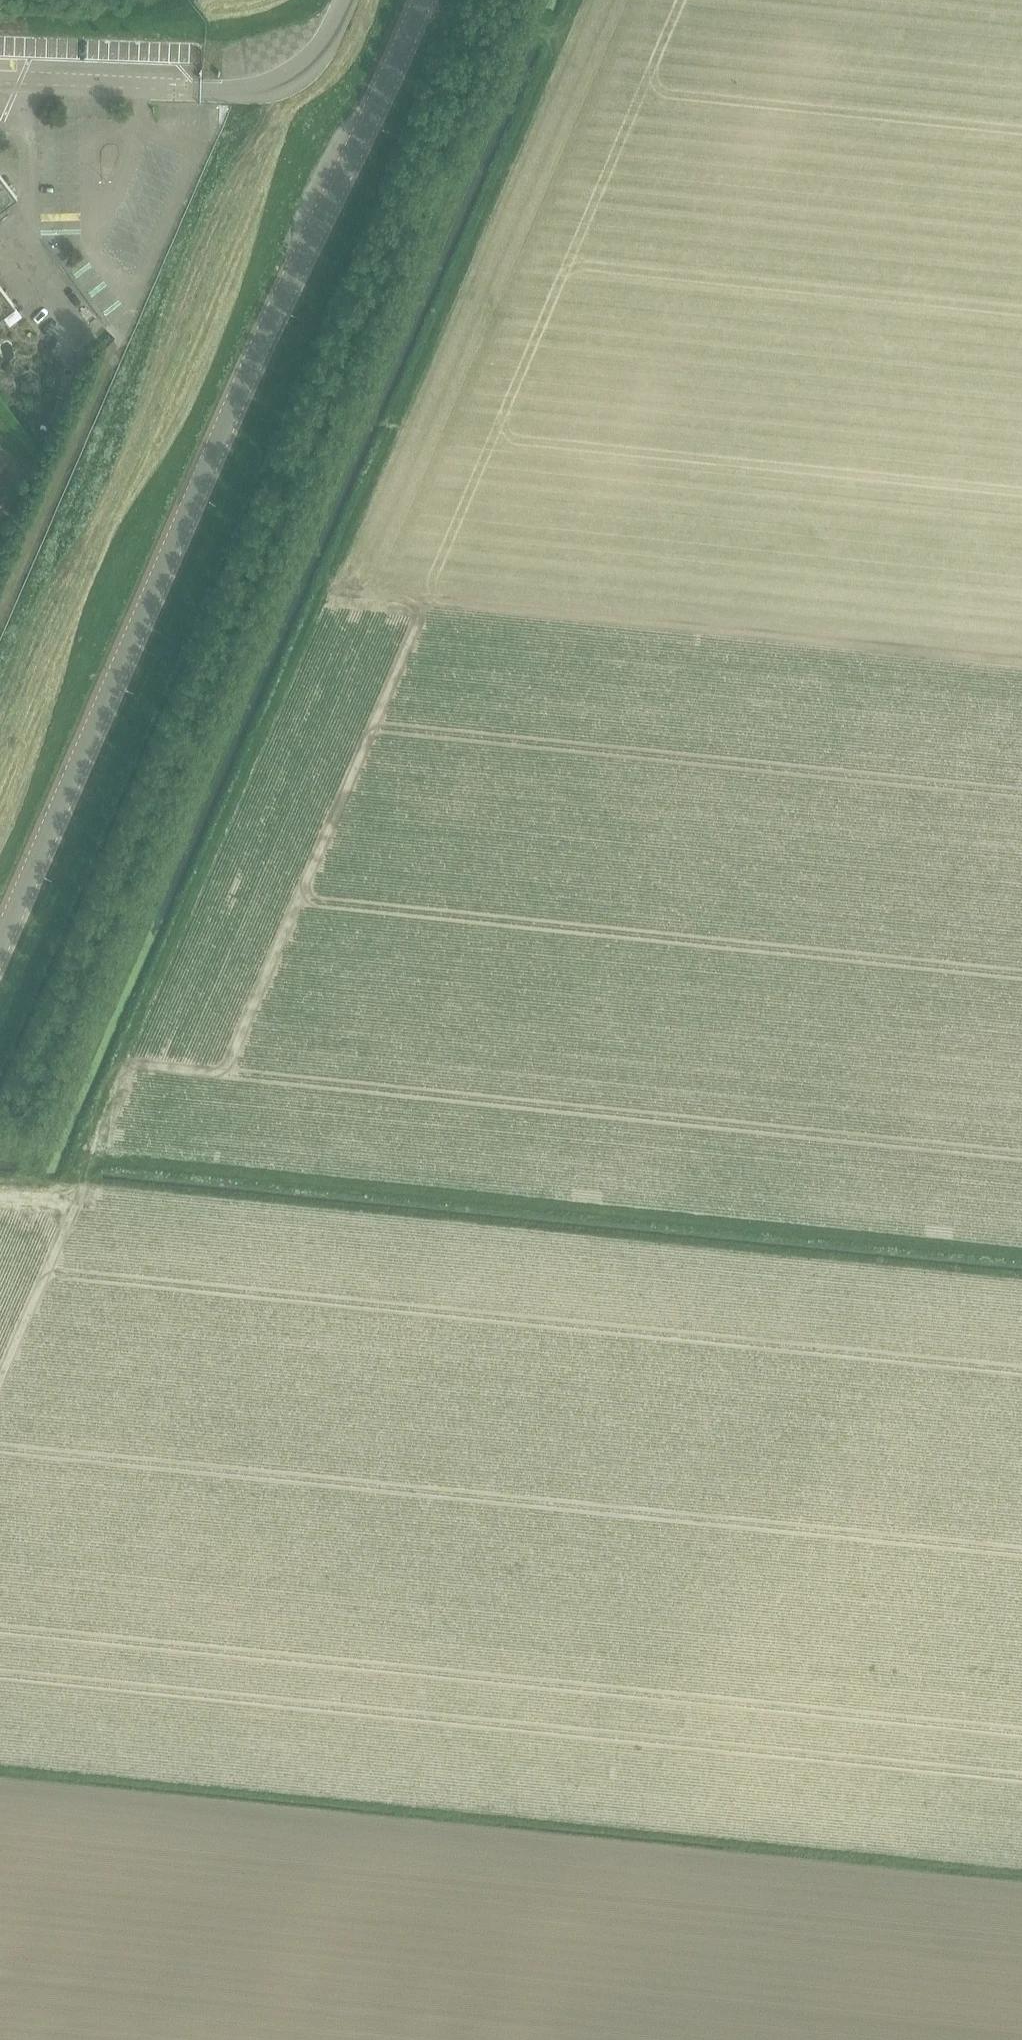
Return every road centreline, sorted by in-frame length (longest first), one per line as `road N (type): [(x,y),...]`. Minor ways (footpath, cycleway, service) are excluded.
road 1 (tertiary): [(0,945),(266,333),(424,0)]
road 2 (unclassified): [(202,94),(251,92),(296,76),(316,58),(347,0)]

